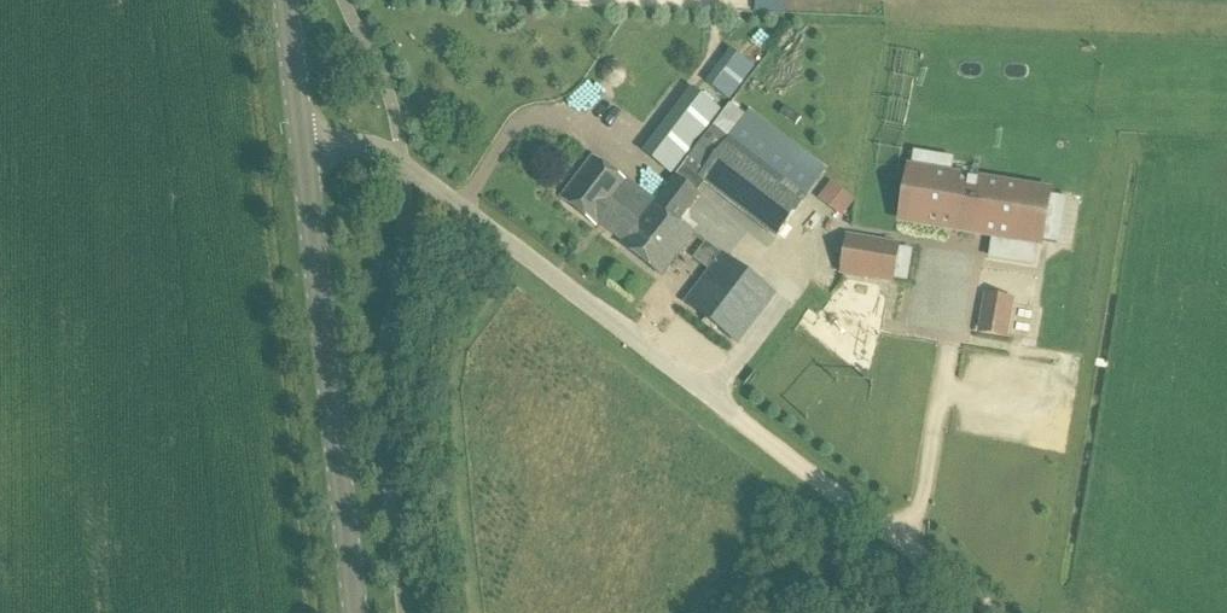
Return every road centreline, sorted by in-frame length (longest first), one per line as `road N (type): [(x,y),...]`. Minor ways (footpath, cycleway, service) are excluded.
road 1 (unclassified): [(818,479),(403,164),(346,143),(303,147)]
road 2 (secondary): [(355,612),(303,147)]
road 3 (track): [(993,612),(818,479)]
road 4 (secondary): [(303,147),(286,0)]

